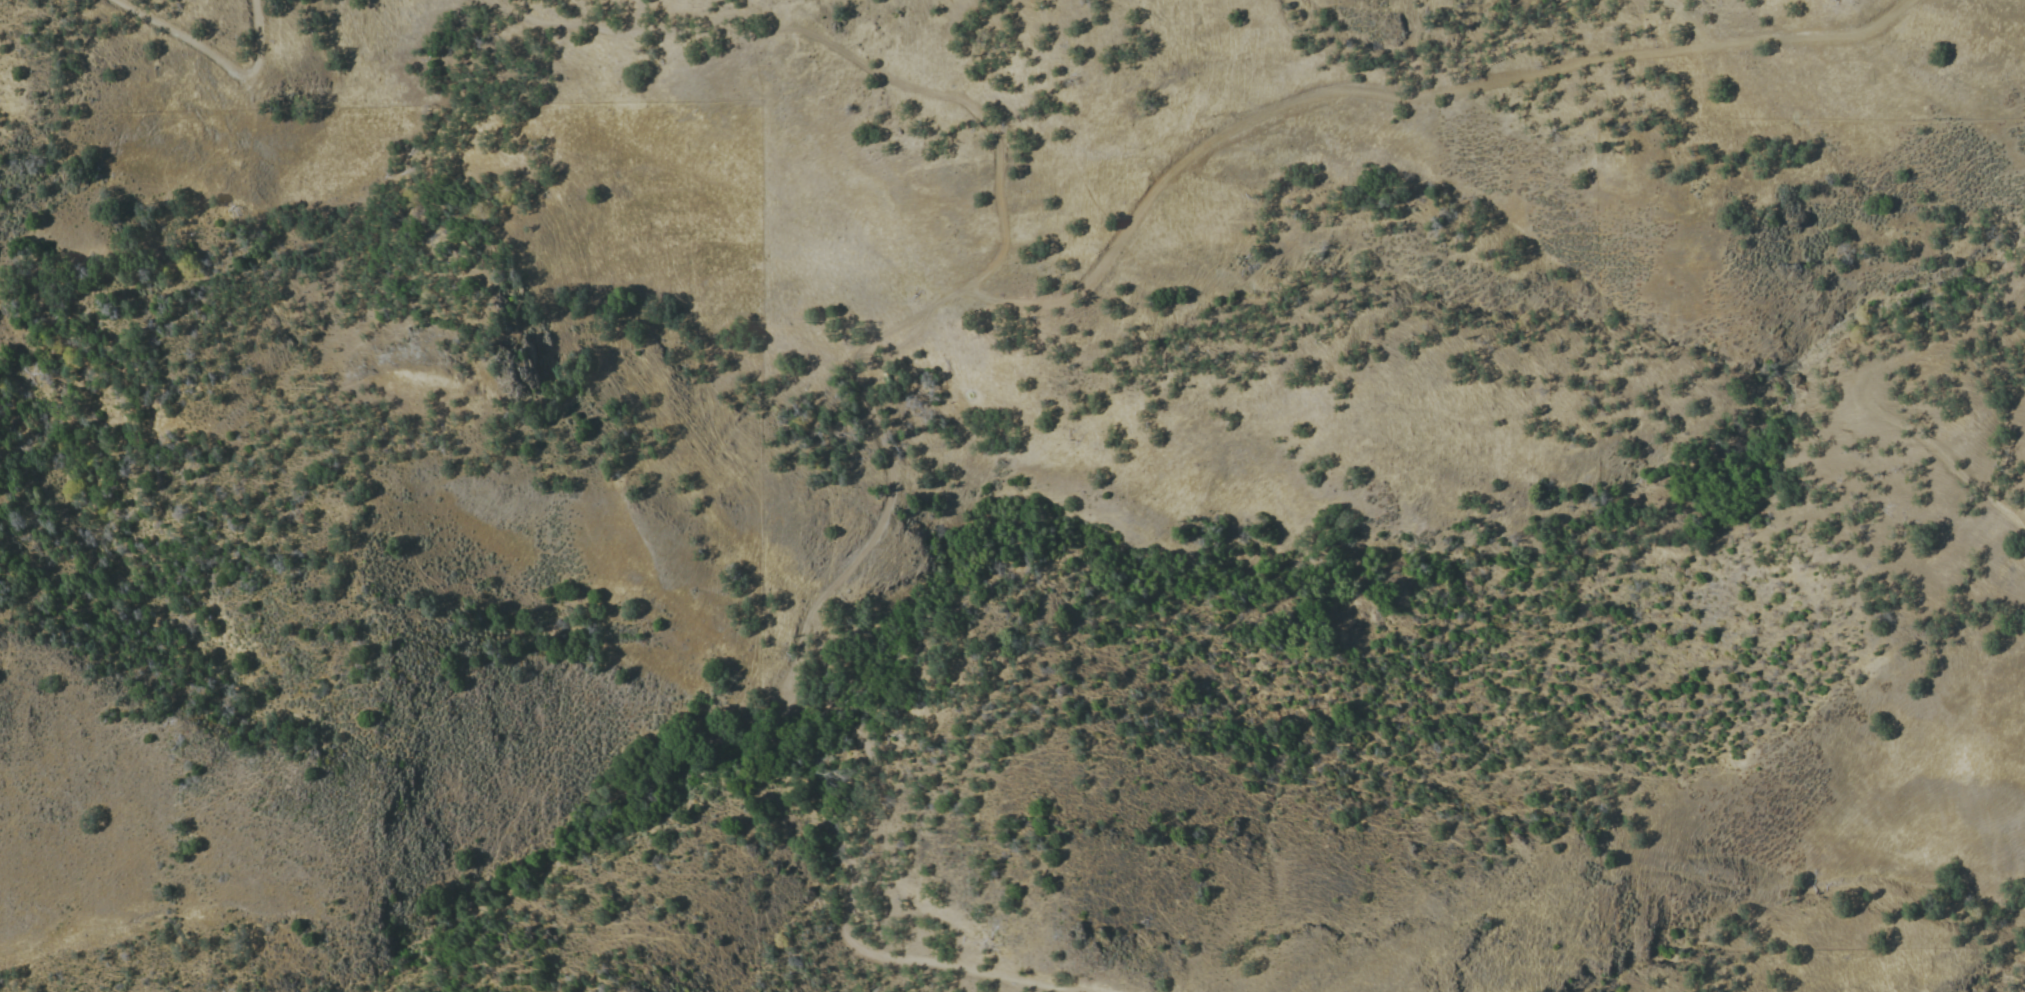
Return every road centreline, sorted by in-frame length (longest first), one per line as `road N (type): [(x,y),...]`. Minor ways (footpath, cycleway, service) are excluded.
road 1 (track): [(1904,0),(1860,32),(1589,60),(1413,96),(1347,88),(1309,94),(1230,127),(1170,169),(1060,303),(1015,305),(962,286)]
road 2 (track): [(962,286),(861,355),(855,387),(891,464),(891,495),(878,535),(809,615),(834,708),(879,776),(843,927),(851,944),(882,956),(1074,991)]
road 3 (track): [(962,286),(994,264),(1003,223),(996,146),(962,101),(900,85),(800,31),(761,29),(737,17),(694,32),(616,36),(588,25),(526,22),(483,0)]
road 4 (track): [(2024,548),(2001,509),(1948,454),(1861,406),(1859,394),(1868,371),(1991,321),(2024,278)]
road 5 (track): [(252,0),(257,52),(243,74),(113,0)]

